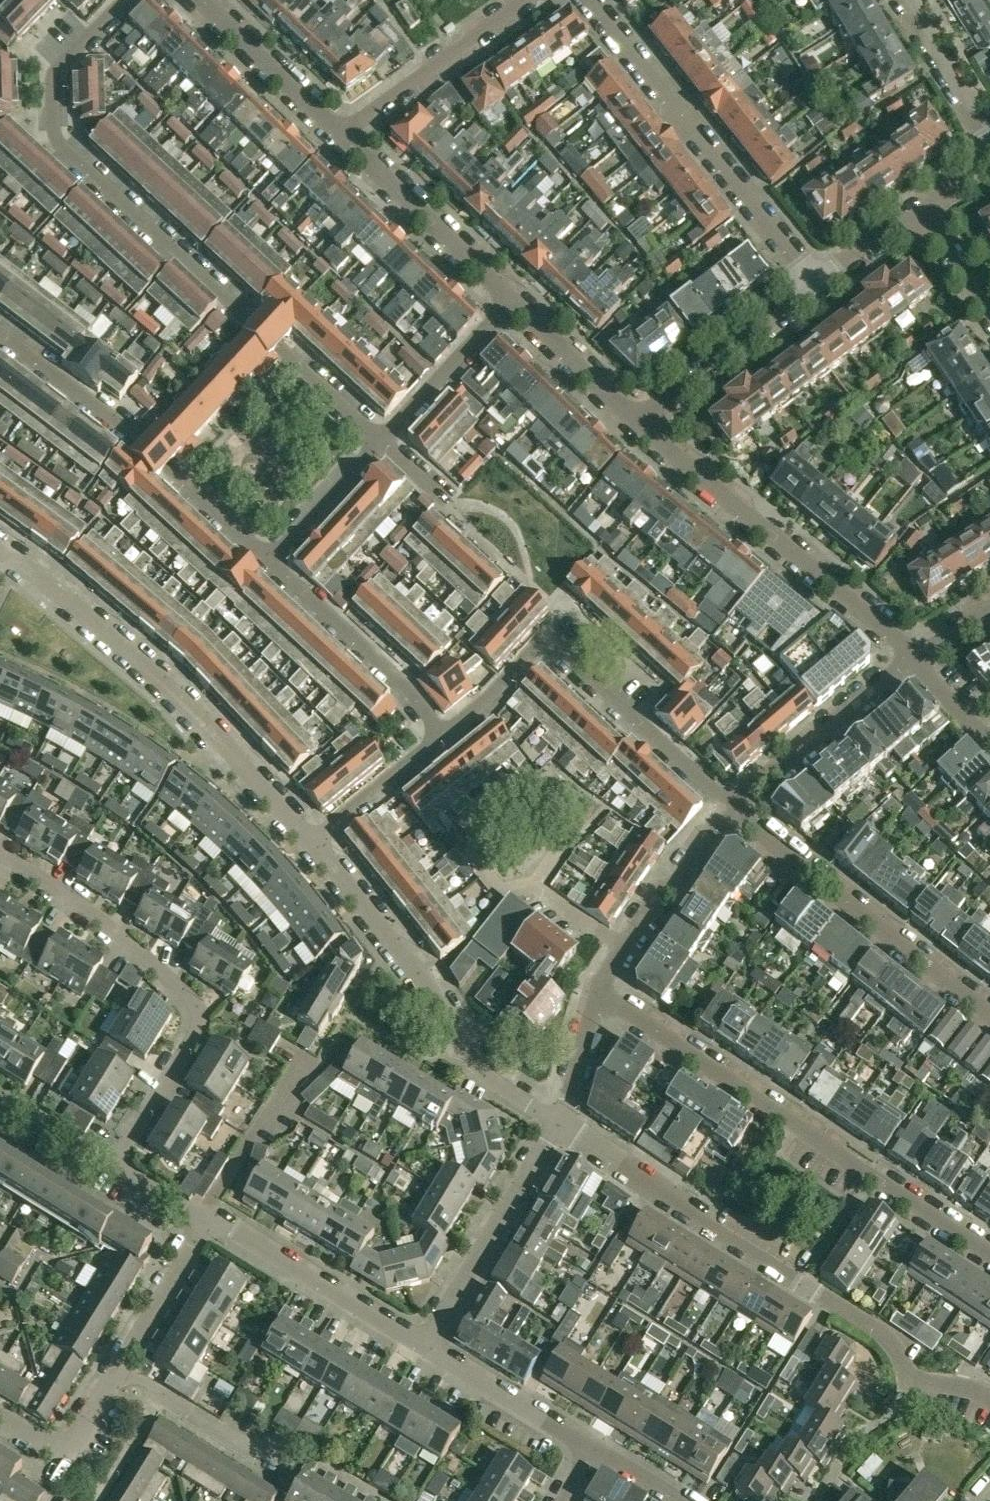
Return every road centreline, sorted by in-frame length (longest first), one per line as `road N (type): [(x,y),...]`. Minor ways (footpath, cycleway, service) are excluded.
road 1 (residential): [(383,442),(53,140),(56,69),(122,0)]
road 2 (residential): [(989,1397),(909,1377),(887,1337),(559,1124)]
road 3 (residential): [(989,1255),(600,990)]
road 4 (residential): [(112,1164),(198,1017),(168,978),(76,901),(0,855)]
road 5 (residential): [(310,841),(166,689),(0,549)]
road 6 (residential): [(559,1124),(480,1070),(371,911),(310,841)]
road 7 (residential): [(813,285),(590,0)]
road 8 (residential): [(914,657),(640,426)]
road 9 (residential): [(730,809),(989,1014)]
road 10 (residential): [(425,1344),(559,1124)]
road 11 (residential): [(730,809),(565,650),(544,640)]
road 12 (residential): [(425,1344),(212,1218)]
road 13 (residential): [(445,734),(401,681),(271,563)]
road 14 (residential): [(511,300),(340,132)]
road 15 (residential): [(0,332),(186,483)]
road 16 (residential): [(730,809),(914,657)]
road 17 (residential): [(340,132),(527,0)]
road 18 (residential): [(640,426),(813,285)]
road 19 (residential): [(600,990),(730,809)]
road 20 (residential): [(295,1475),(122,1366)]
road 21 (residential): [(591,1447),(425,1344)]
road 22 (residential): [(340,132),(201,0)]
road 23 (residential): [(383,442),(511,300)]
road 24 (residential): [(0,1416),(67,1456),(122,1366)]
road 25 (residential): [(640,426),(511,300)]
road 26 (residential): [(122,1366),(212,1218)]
road 27 (residential): [(310,841),(445,734)]
road 28 (residential): [(989,142),(901,0)]
road 29 (residential): [(271,563),(383,442)]
road 30 (residential): [(559,1124),(600,990)]
road 31 (residential): [(445,734),(544,640)]
road 32 (residential): [(112,1164),(0,1096)]
road 33 (residential): [(813,285),(920,210)]
road 34 (residential): [(989,314),(920,210)]

